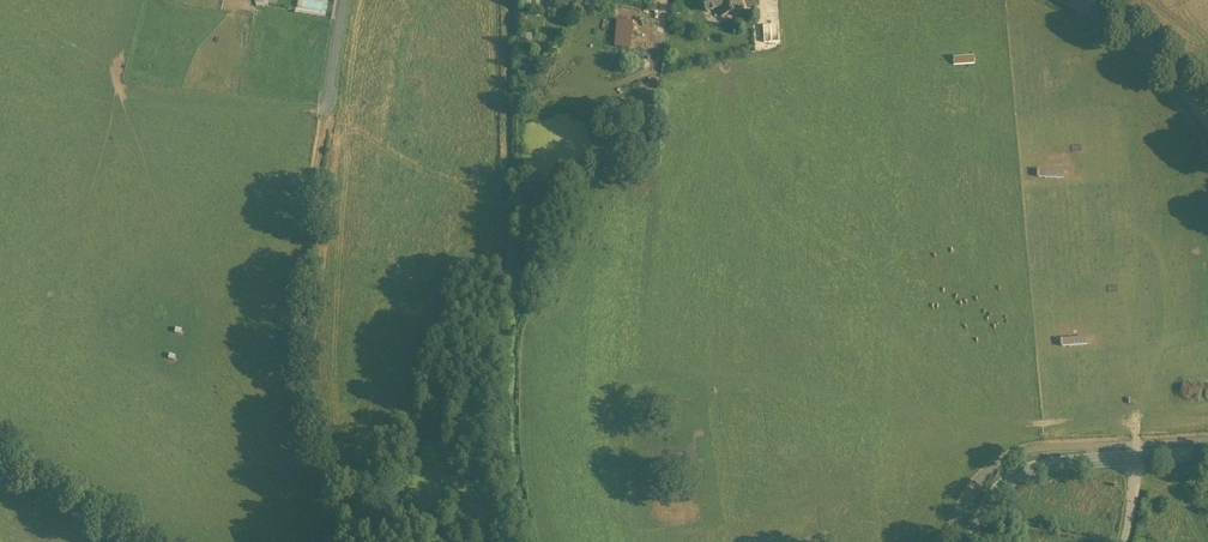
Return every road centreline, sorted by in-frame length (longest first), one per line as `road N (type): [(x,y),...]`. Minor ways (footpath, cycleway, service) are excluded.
road 1 (track): [(330,541),(297,420),(295,321),(327,109)]
road 2 (secondary): [(1207,454),(1035,468),(999,491),(973,541)]
road 3 (secondary): [(1207,115),(1123,23),(1092,10)]

